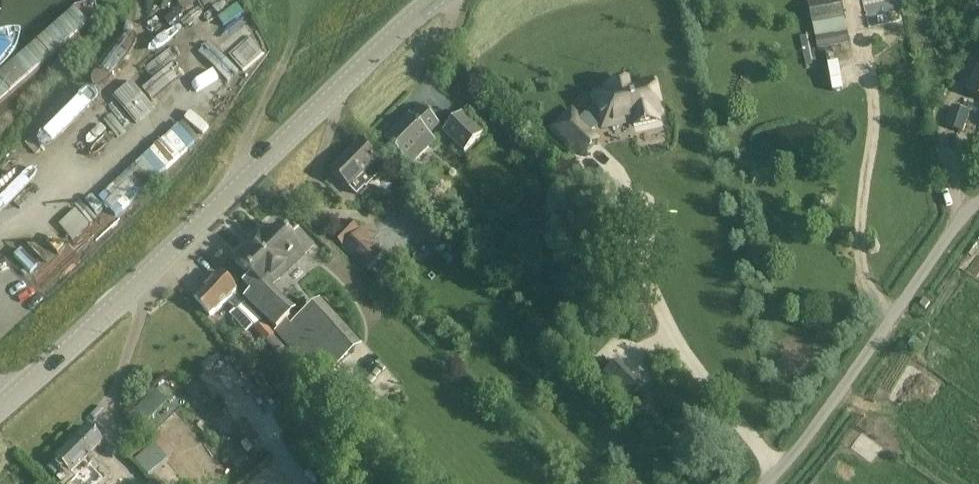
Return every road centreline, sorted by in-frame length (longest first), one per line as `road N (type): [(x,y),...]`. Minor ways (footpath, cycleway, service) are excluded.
road 1 (tertiary): [(0,415),(443,0)]
road 2 (unclassified): [(765,483),(957,220)]

